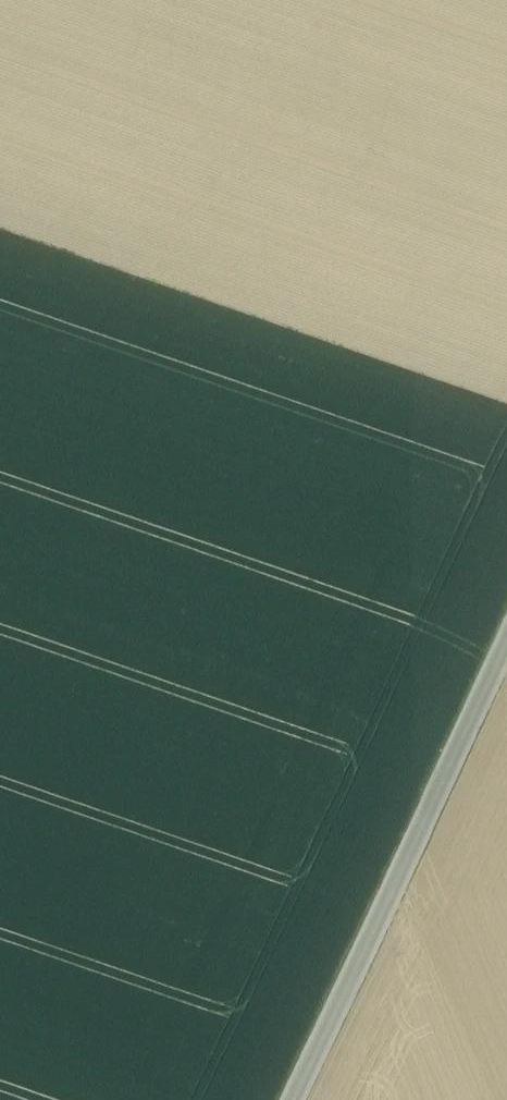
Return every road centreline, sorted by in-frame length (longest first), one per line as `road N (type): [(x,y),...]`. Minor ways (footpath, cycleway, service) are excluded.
road 1 (unclassified): [(298,1099),(506,649)]

